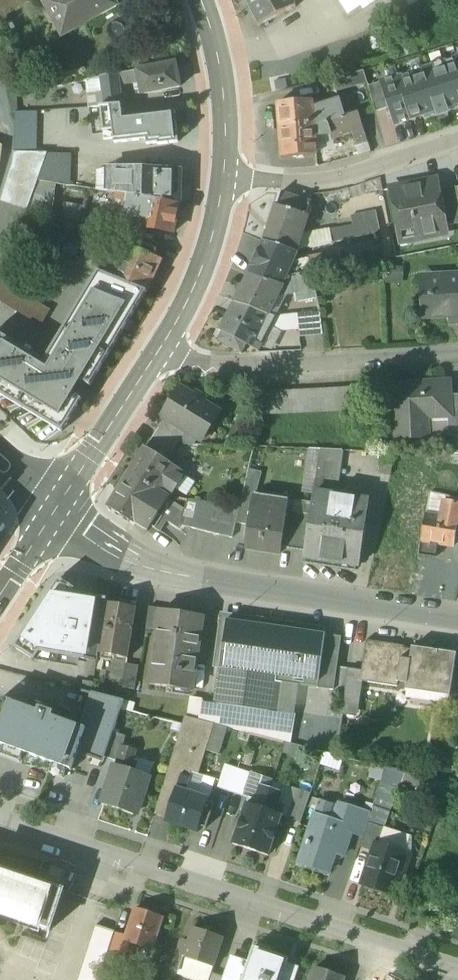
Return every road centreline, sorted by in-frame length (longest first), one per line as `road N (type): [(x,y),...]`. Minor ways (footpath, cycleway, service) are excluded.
road 1 (residential): [(0,819),(457,976)]
road 2 (residential): [(457,617),(182,573),(122,554),(56,513)]
road 3 (tertiary): [(162,350),(202,270),(228,179),(230,101),(206,0)]
road 4 (residential): [(162,350),(210,368),(457,357)]
road 5 (tertiary): [(56,513),(162,350)]

